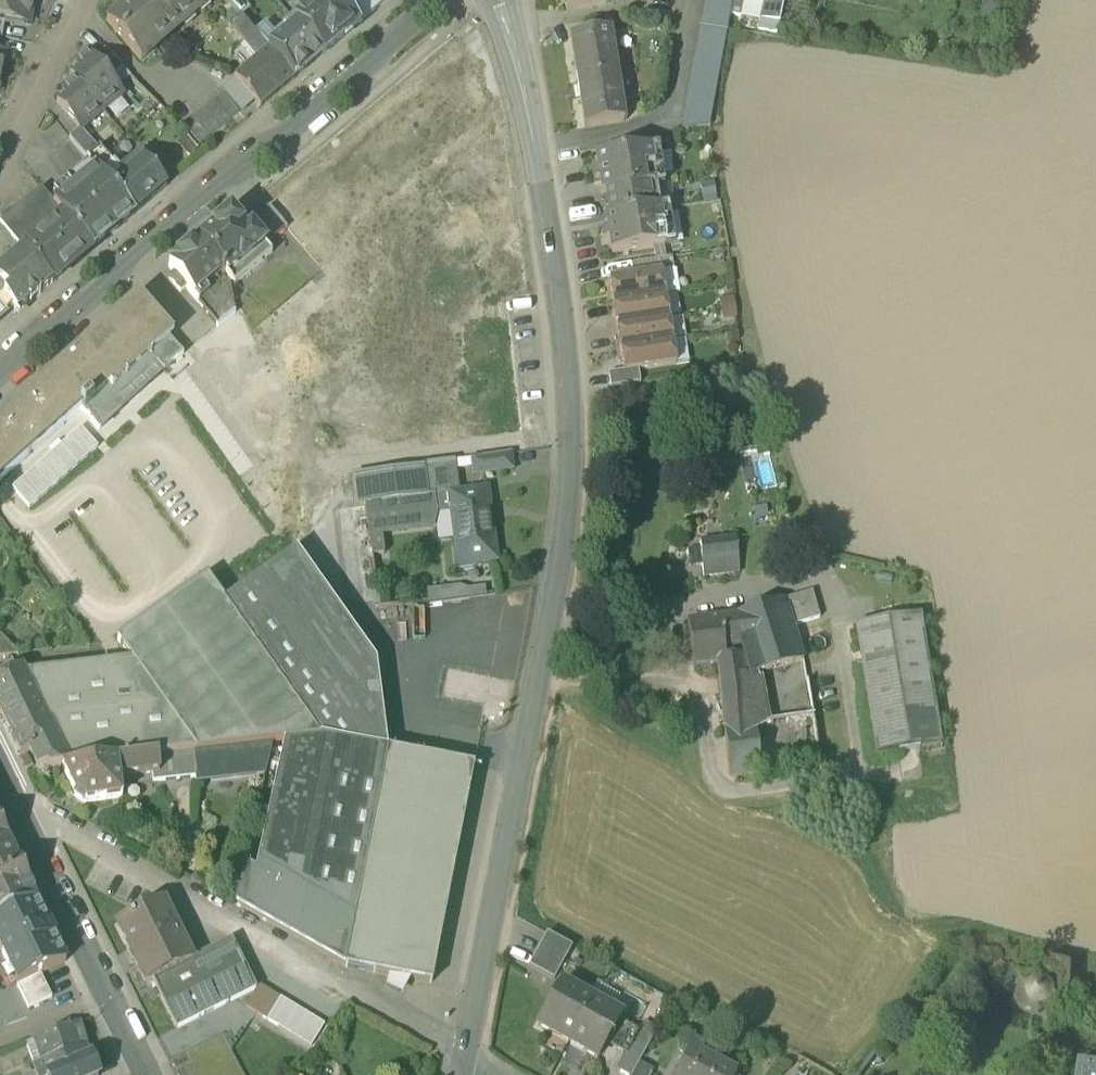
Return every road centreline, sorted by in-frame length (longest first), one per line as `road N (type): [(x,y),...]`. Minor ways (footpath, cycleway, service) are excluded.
road 1 (tertiary): [(497,0),(525,101),(561,320),(572,461),(550,626),(467,1067)]
road 2 (residential): [(422,0),(0,375)]
road 3 (track): [(14,801),(467,1067)]
road 4 (residential): [(0,773),(110,999)]
road 5 (residential): [(77,0),(0,168)]

